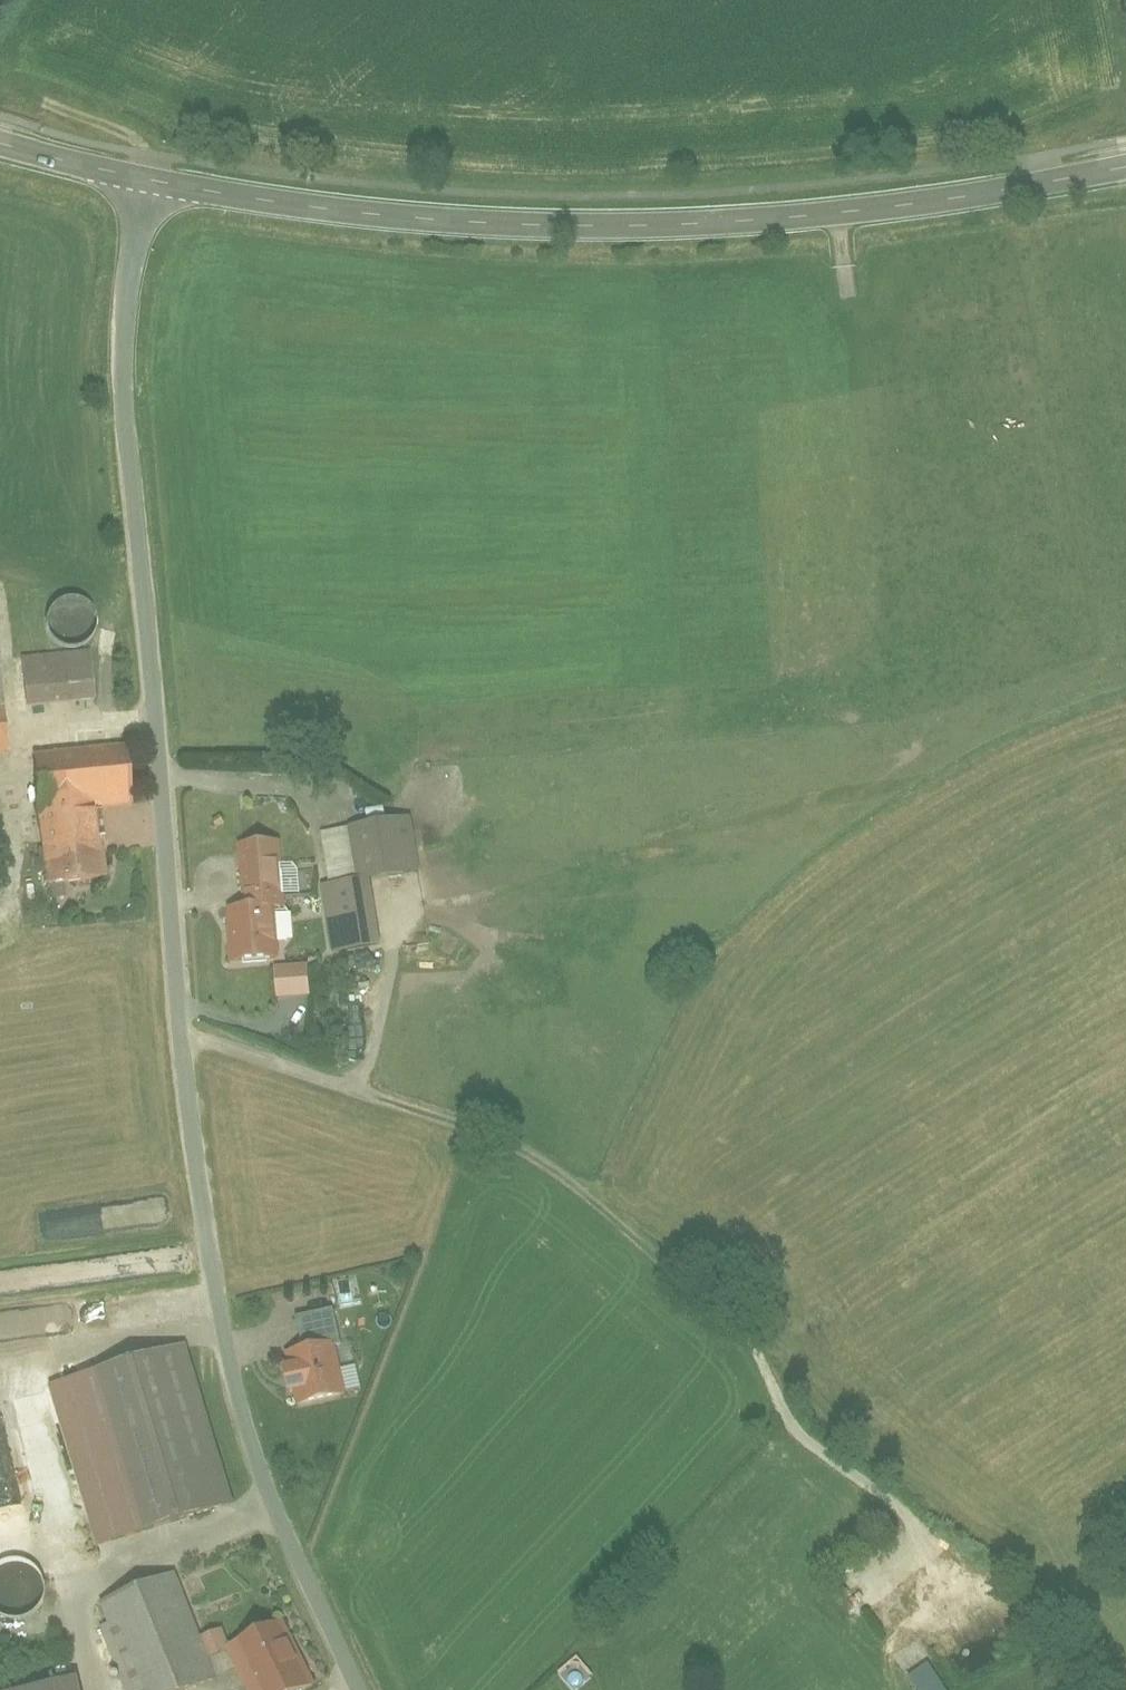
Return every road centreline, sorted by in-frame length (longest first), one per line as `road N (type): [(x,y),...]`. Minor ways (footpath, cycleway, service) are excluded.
road 1 (residential): [(364,1689),(265,1494),(194,1175),(124,423),(121,346),(144,181)]
road 2 (tertiary): [(144,181),(327,217),(493,231),(660,231),(851,219),(1125,171)]
road 3 (tertiary): [(0,147),(144,181)]

